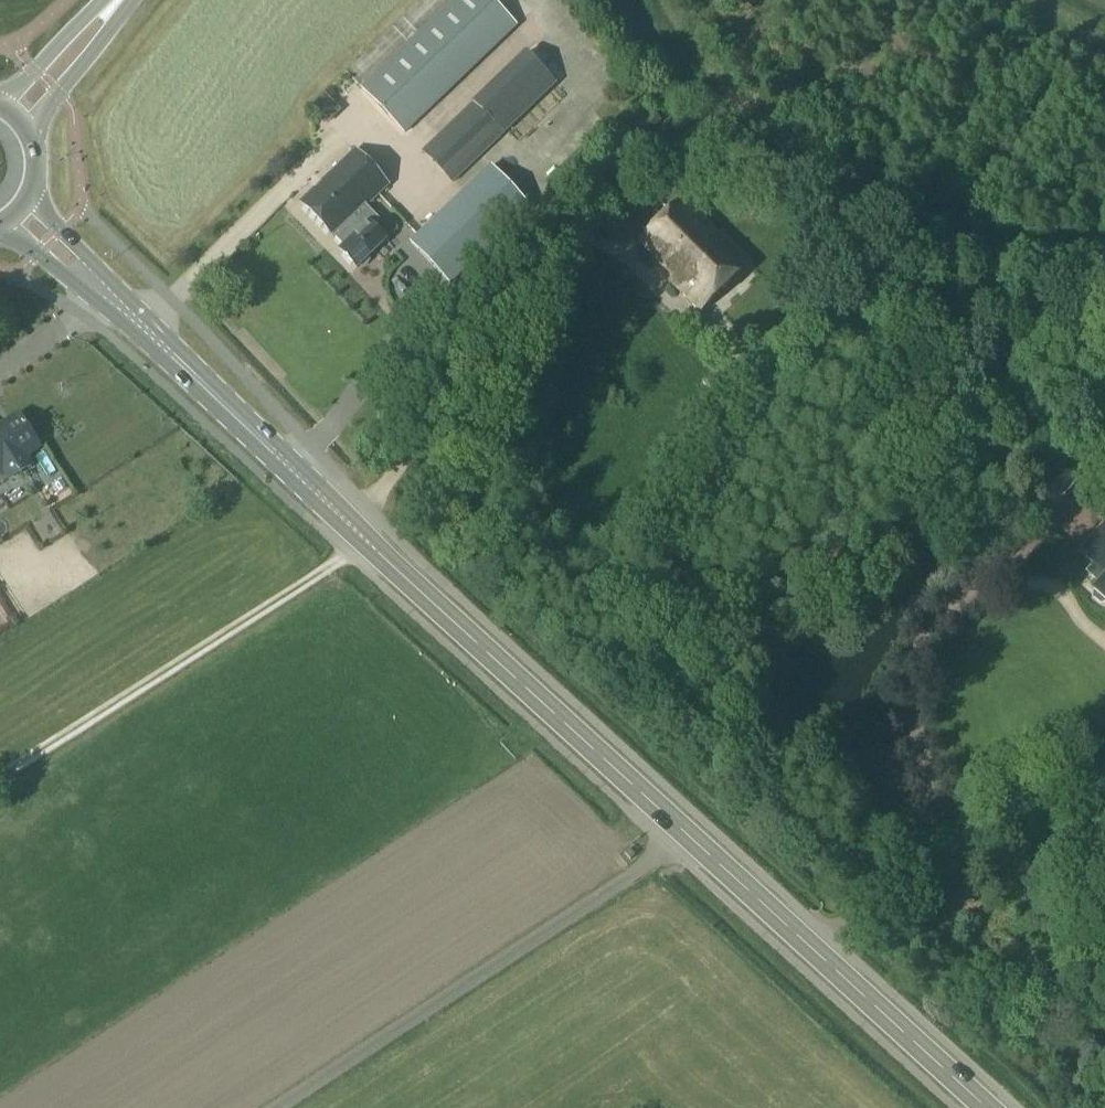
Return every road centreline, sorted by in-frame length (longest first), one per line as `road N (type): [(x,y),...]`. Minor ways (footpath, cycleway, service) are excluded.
road 1 (secondary): [(990,1107),(171,359)]
road 2 (secondary): [(171,359),(147,320),(57,230),(32,190)]
road 3 (secondary): [(0,233),(171,359)]
road 4 (tertiary): [(29,136),(131,0)]
road 5 (tertiary): [(98,0),(0,99)]

